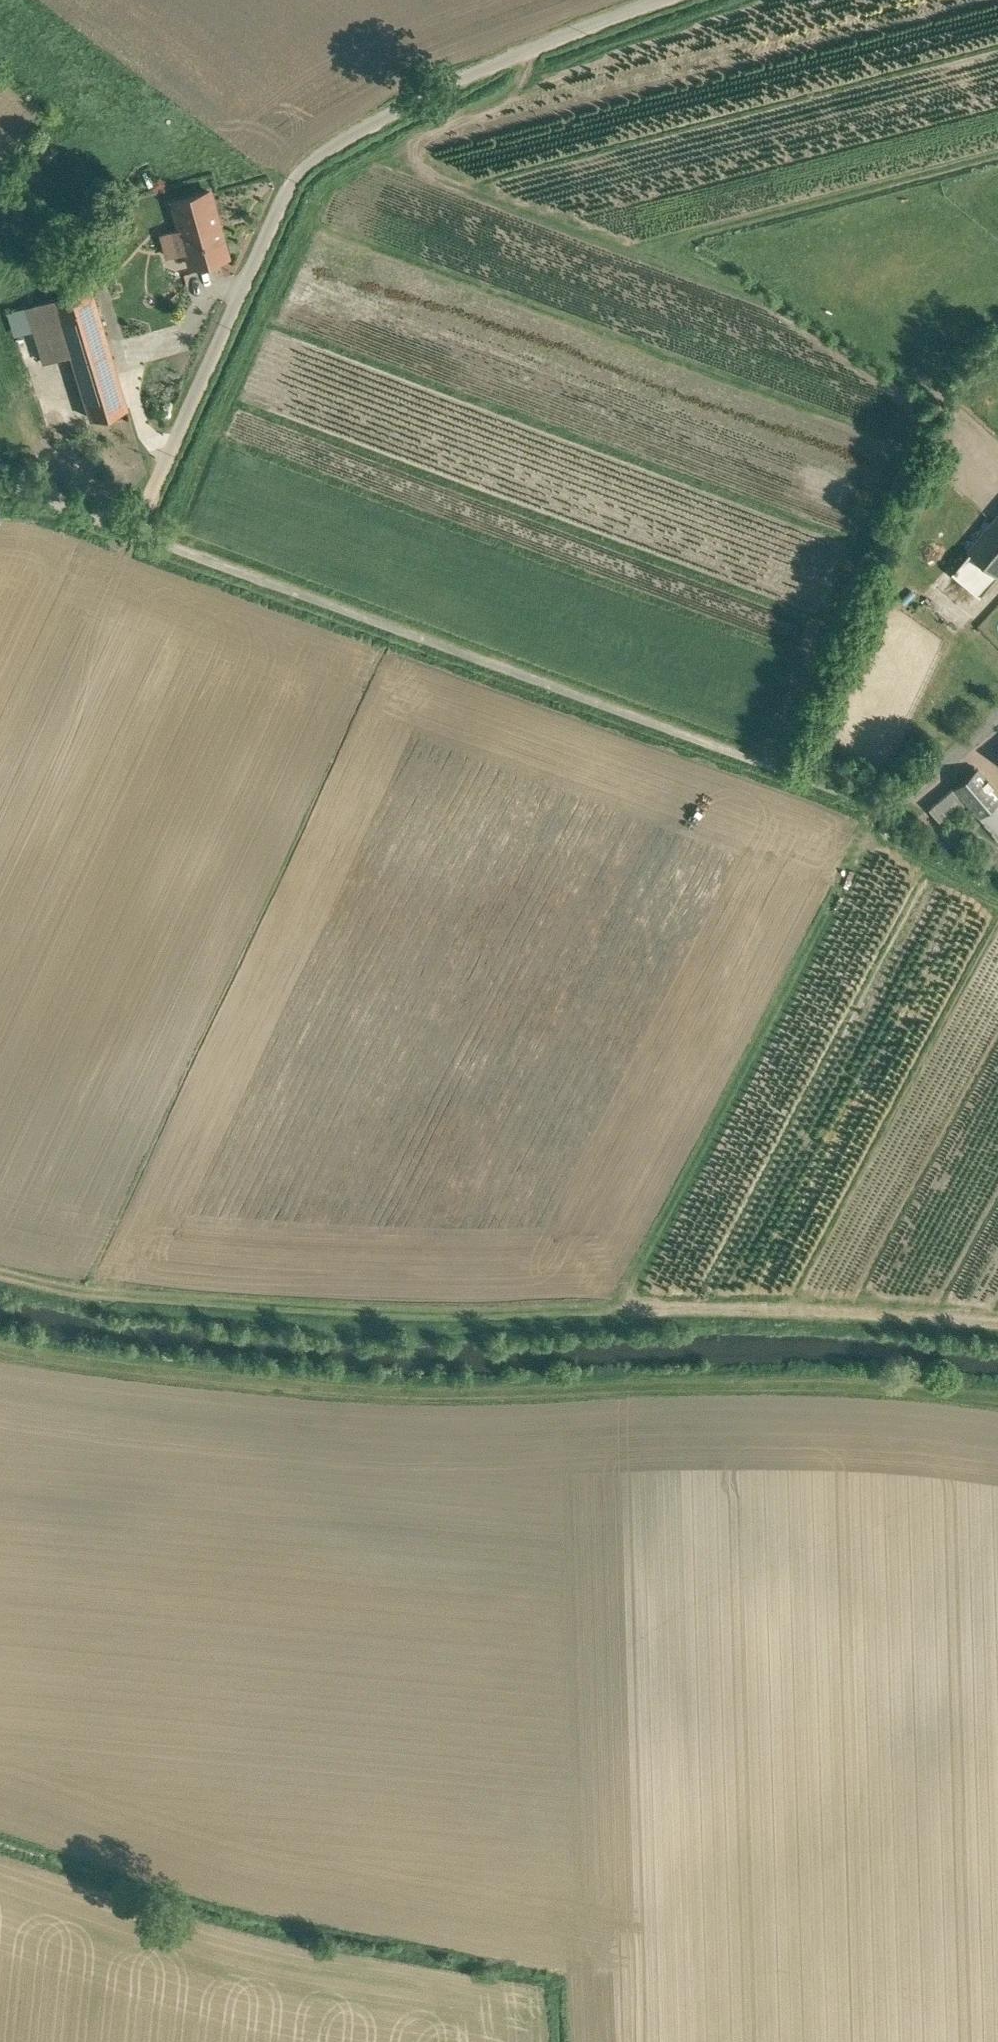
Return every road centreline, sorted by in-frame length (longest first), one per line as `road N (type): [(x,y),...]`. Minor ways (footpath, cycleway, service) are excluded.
road 1 (unclassified): [(997,719),(880,811),(133,537)]
road 2 (unclassified): [(669,0),(484,72),(303,170),(274,215),(133,537)]
road 3 (track): [(0,1296),(320,1338),(639,1318)]
road 4 (track): [(997,1335),(703,1329),(639,1318)]
road 5 (unclassified): [(133,537),(0,484)]

